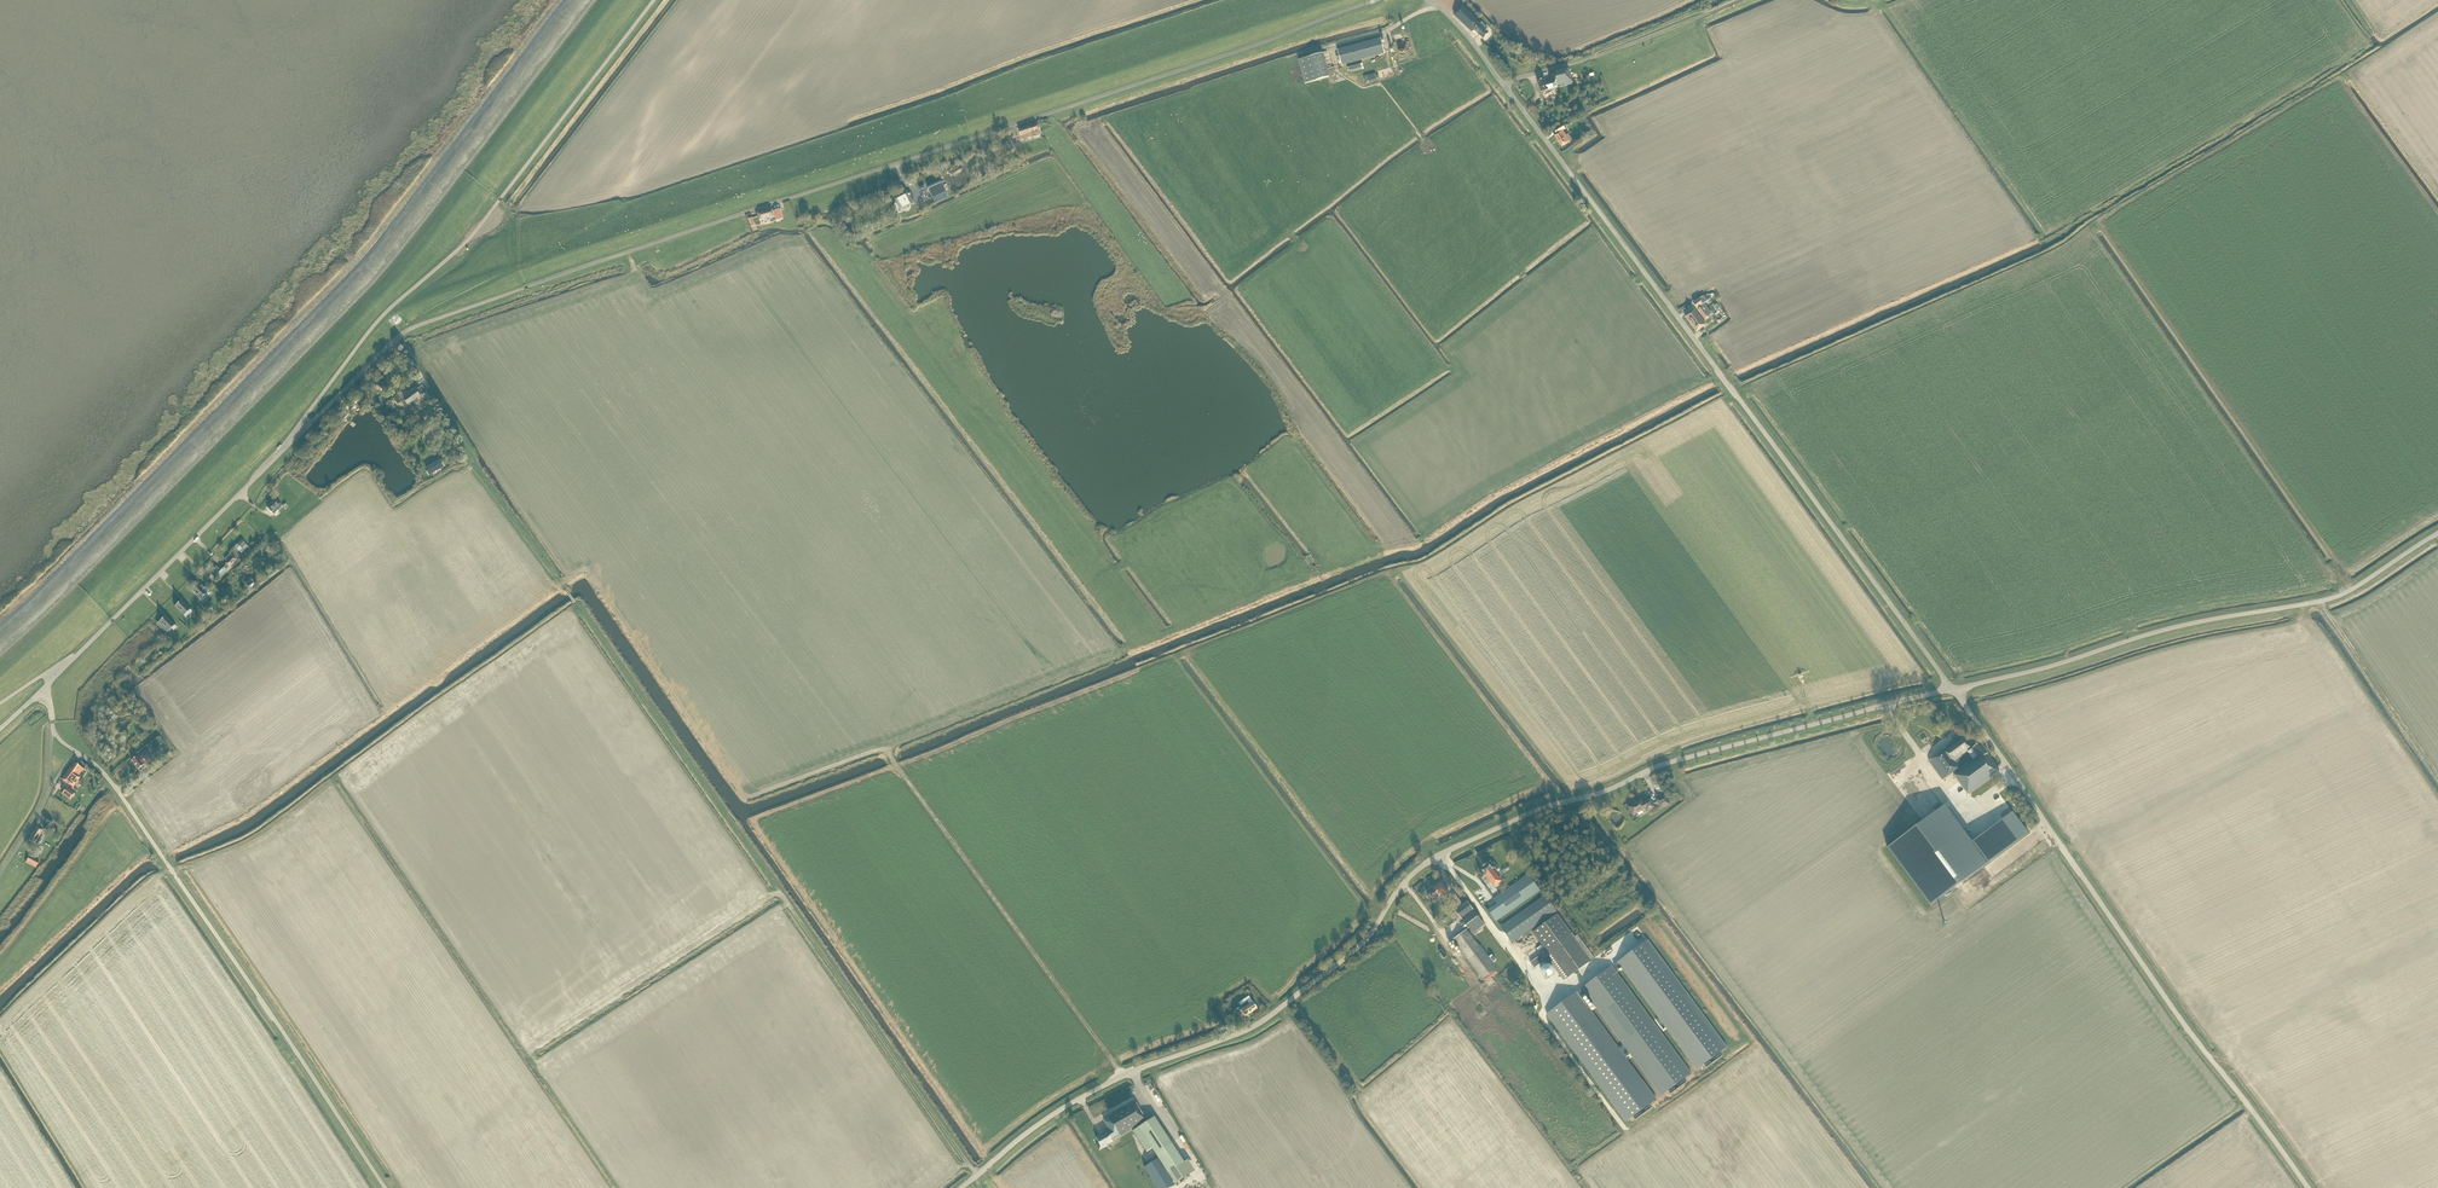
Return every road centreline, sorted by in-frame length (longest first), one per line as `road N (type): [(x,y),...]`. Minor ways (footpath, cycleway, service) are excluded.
road 1 (unclassified): [(295,433),(417,326),(1377,0)]
road 2 (unclassified): [(961,1187),(1083,1097),(1262,1022),(1365,940),(1402,885),(1440,854),(1669,763),(1951,689)]
road 3 (unclassified): [(1951,689),(1504,87)]
road 4 (unclassified): [(2304,1187),(1951,689)]
road 5 (unclassified): [(295,433),(377,322),(474,233),(655,0)]
road 6 (unclassified): [(386,1187),(160,851),(107,776),(82,756)]
road 7 (unclassified): [(1951,689),(2181,626),(2345,594),(2437,533)]
road 8 (unclassified): [(62,672),(295,433)]
road 9 (track): [(1596,57),(1742,0)]

